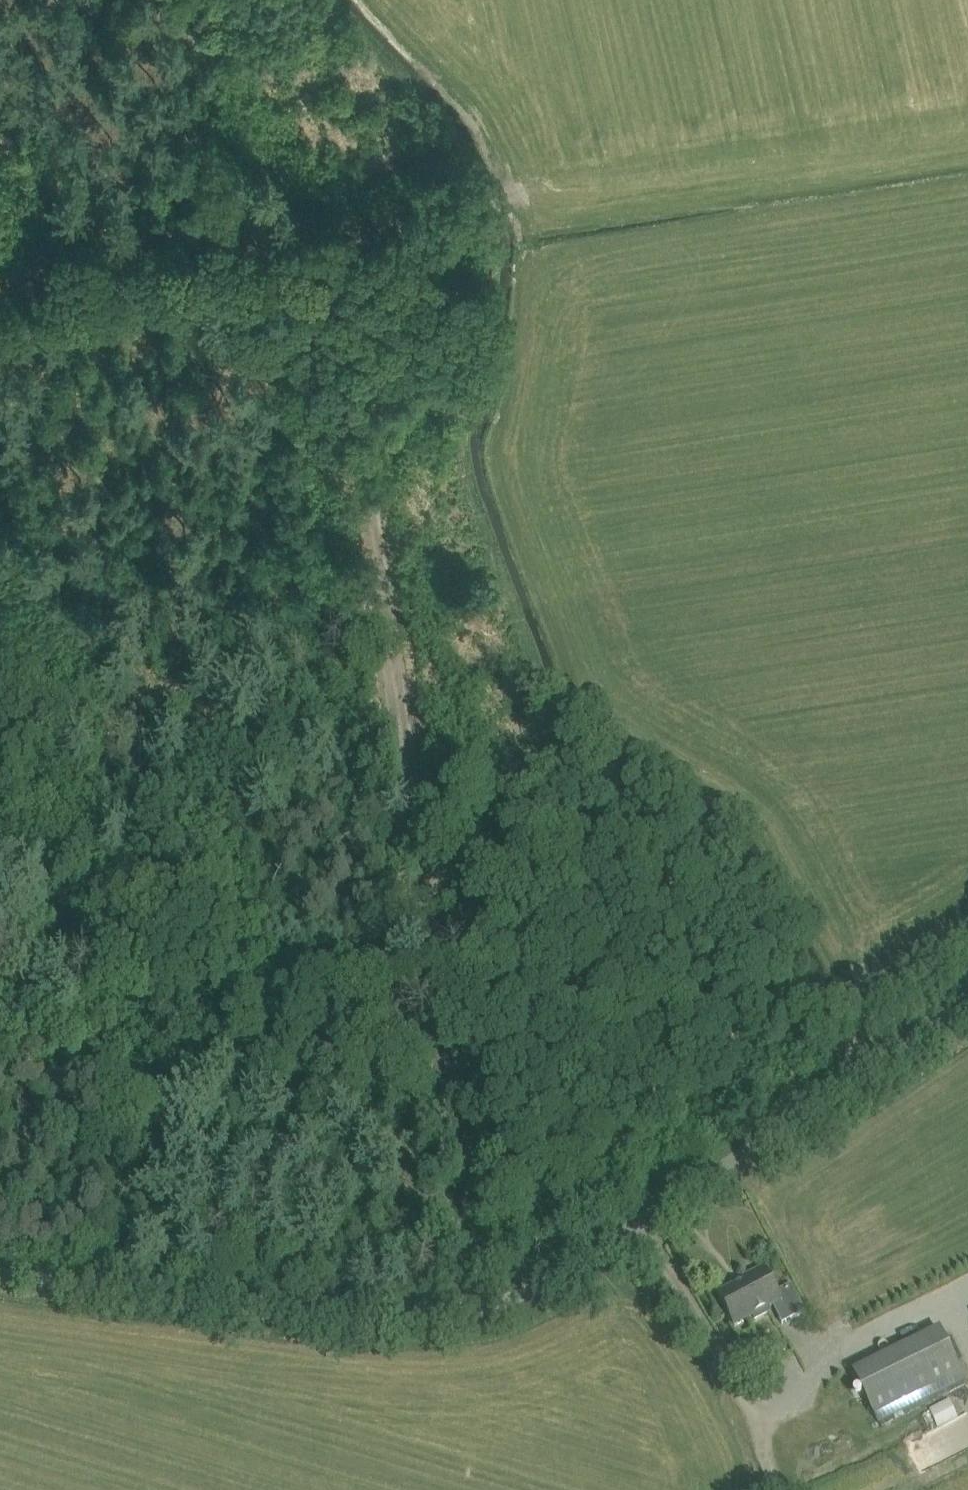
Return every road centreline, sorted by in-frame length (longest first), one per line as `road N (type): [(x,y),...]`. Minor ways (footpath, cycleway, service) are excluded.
road 1 (unclassified): [(967,1005),(569,1268),(485,1306),(410,1323),(332,1325),(0,1272)]
road 2 (track): [(781,1489),(772,1444),(639,1223)]

